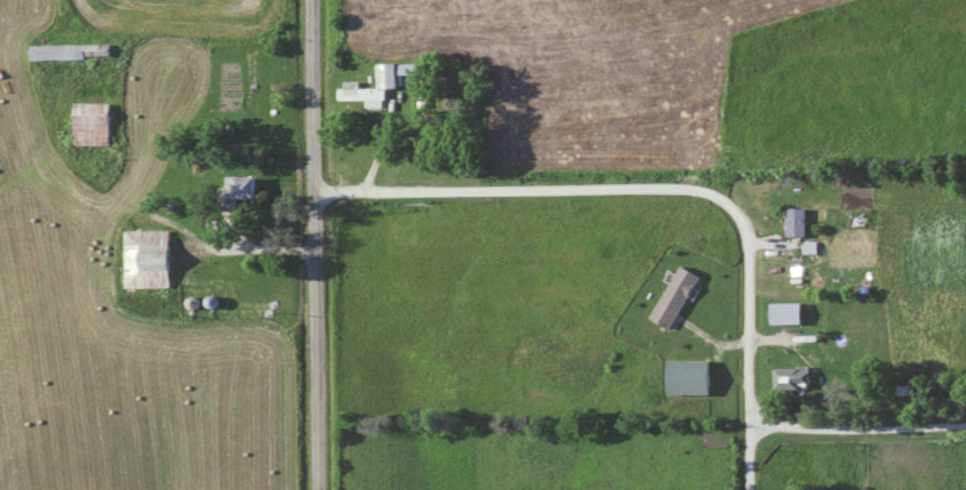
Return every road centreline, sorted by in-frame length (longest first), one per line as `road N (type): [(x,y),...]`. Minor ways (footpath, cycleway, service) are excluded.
road 1 (residential): [(741,213),(717,192),(676,185),(311,190)]
road 2 (residential): [(312,489),(311,190)]
road 3 (residential): [(747,489),(748,248),(741,213)]
road 4 (residential): [(746,427),(965,422)]
road 5 (residential): [(311,190),(308,0)]

